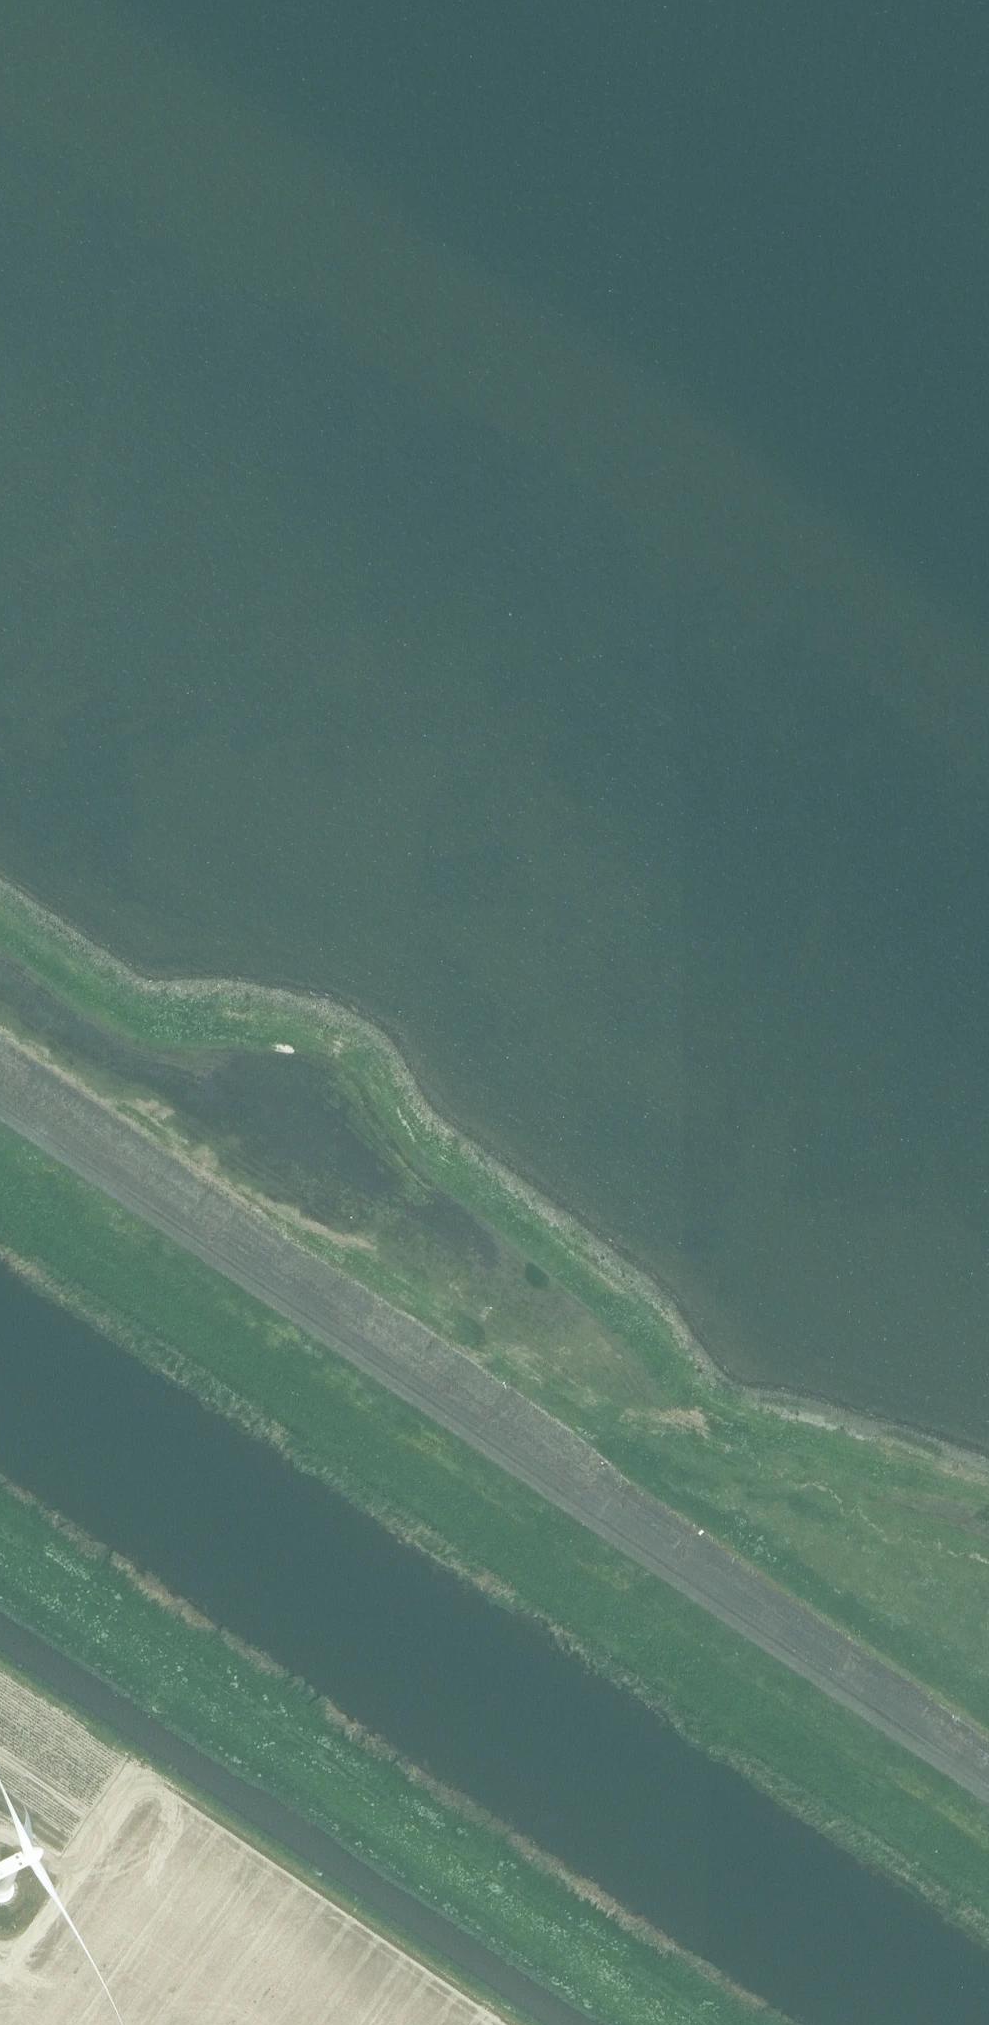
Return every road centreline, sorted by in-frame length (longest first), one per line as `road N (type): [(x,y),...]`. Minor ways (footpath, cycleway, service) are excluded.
road 1 (track): [(0,1528),(707,2024)]

